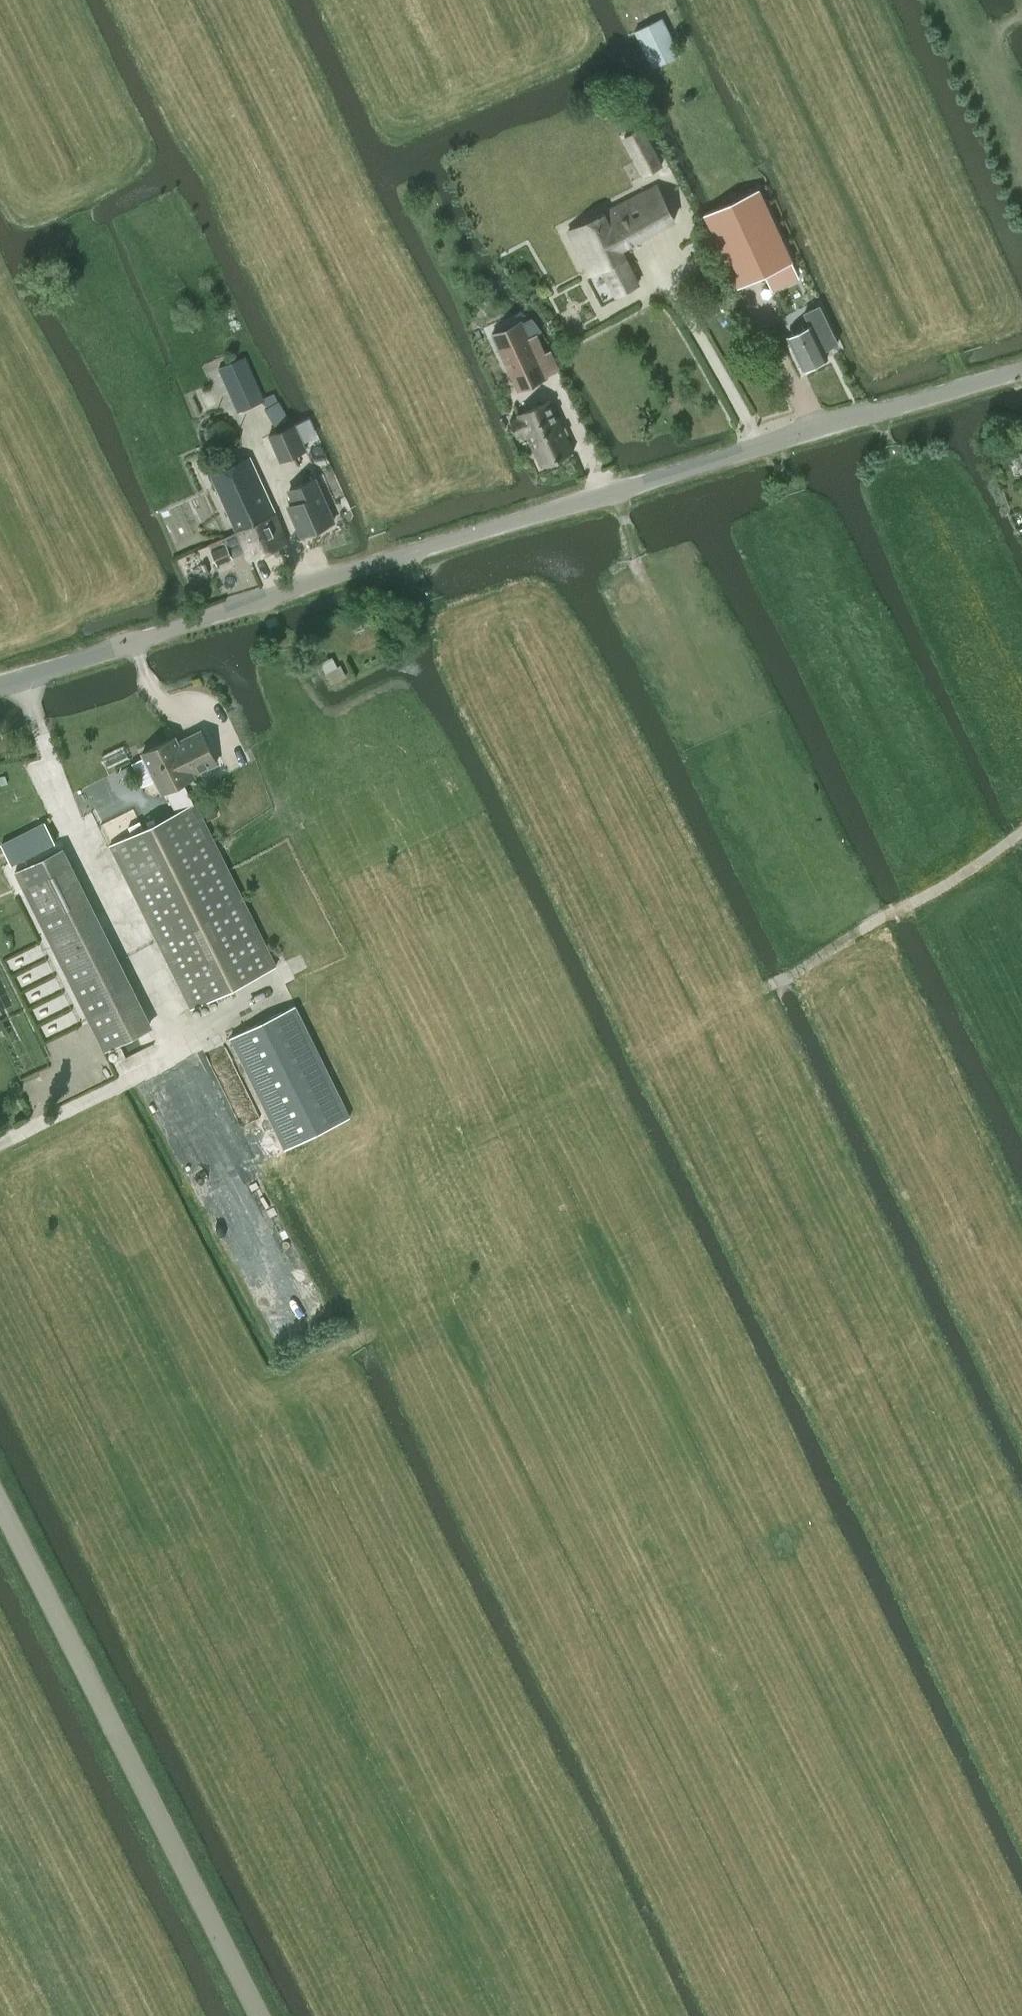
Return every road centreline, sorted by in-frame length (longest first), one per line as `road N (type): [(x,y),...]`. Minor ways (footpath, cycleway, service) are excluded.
road 1 (unclassified): [(0,685),(1021,369)]
road 2 (unclassified): [(261,2015),(0,1502)]
road 3 (track): [(1021,832),(769,985)]
road 4 (track): [(186,1054),(0,1145)]

